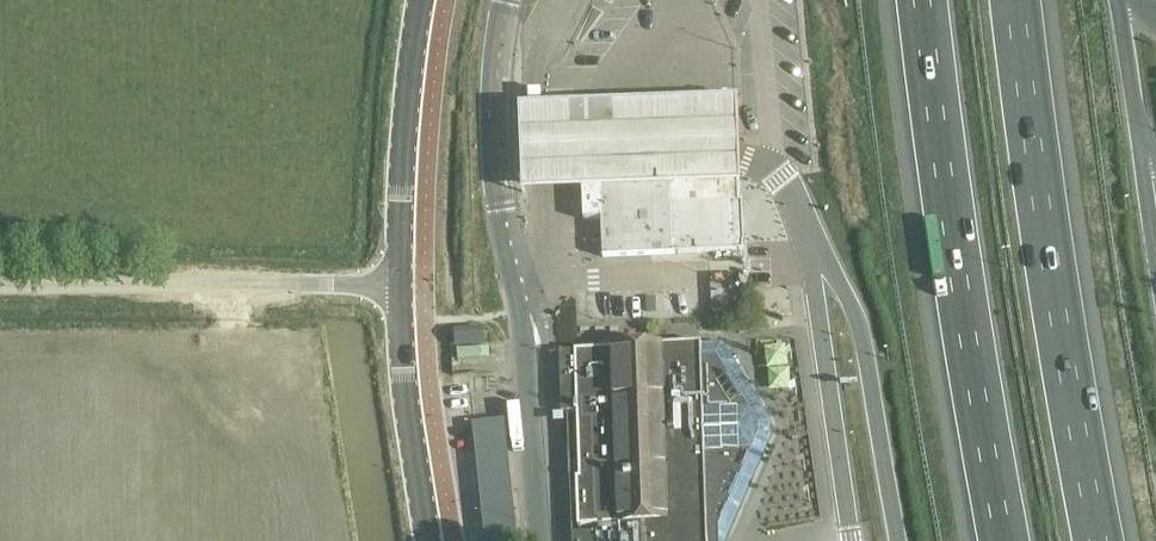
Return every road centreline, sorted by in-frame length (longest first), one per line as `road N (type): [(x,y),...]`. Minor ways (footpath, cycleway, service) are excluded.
road 1 (motorway): [(1100,540),(1038,216),(1010,0)]
road 2 (motorway): [(925,0),(956,243),(1009,540)]
road 3 (unclassified): [(0,287),(397,288)]
road 4 (tertiary): [(397,288),(402,154),(422,0)]
road 5 (tertiary): [(427,540),(397,288)]

